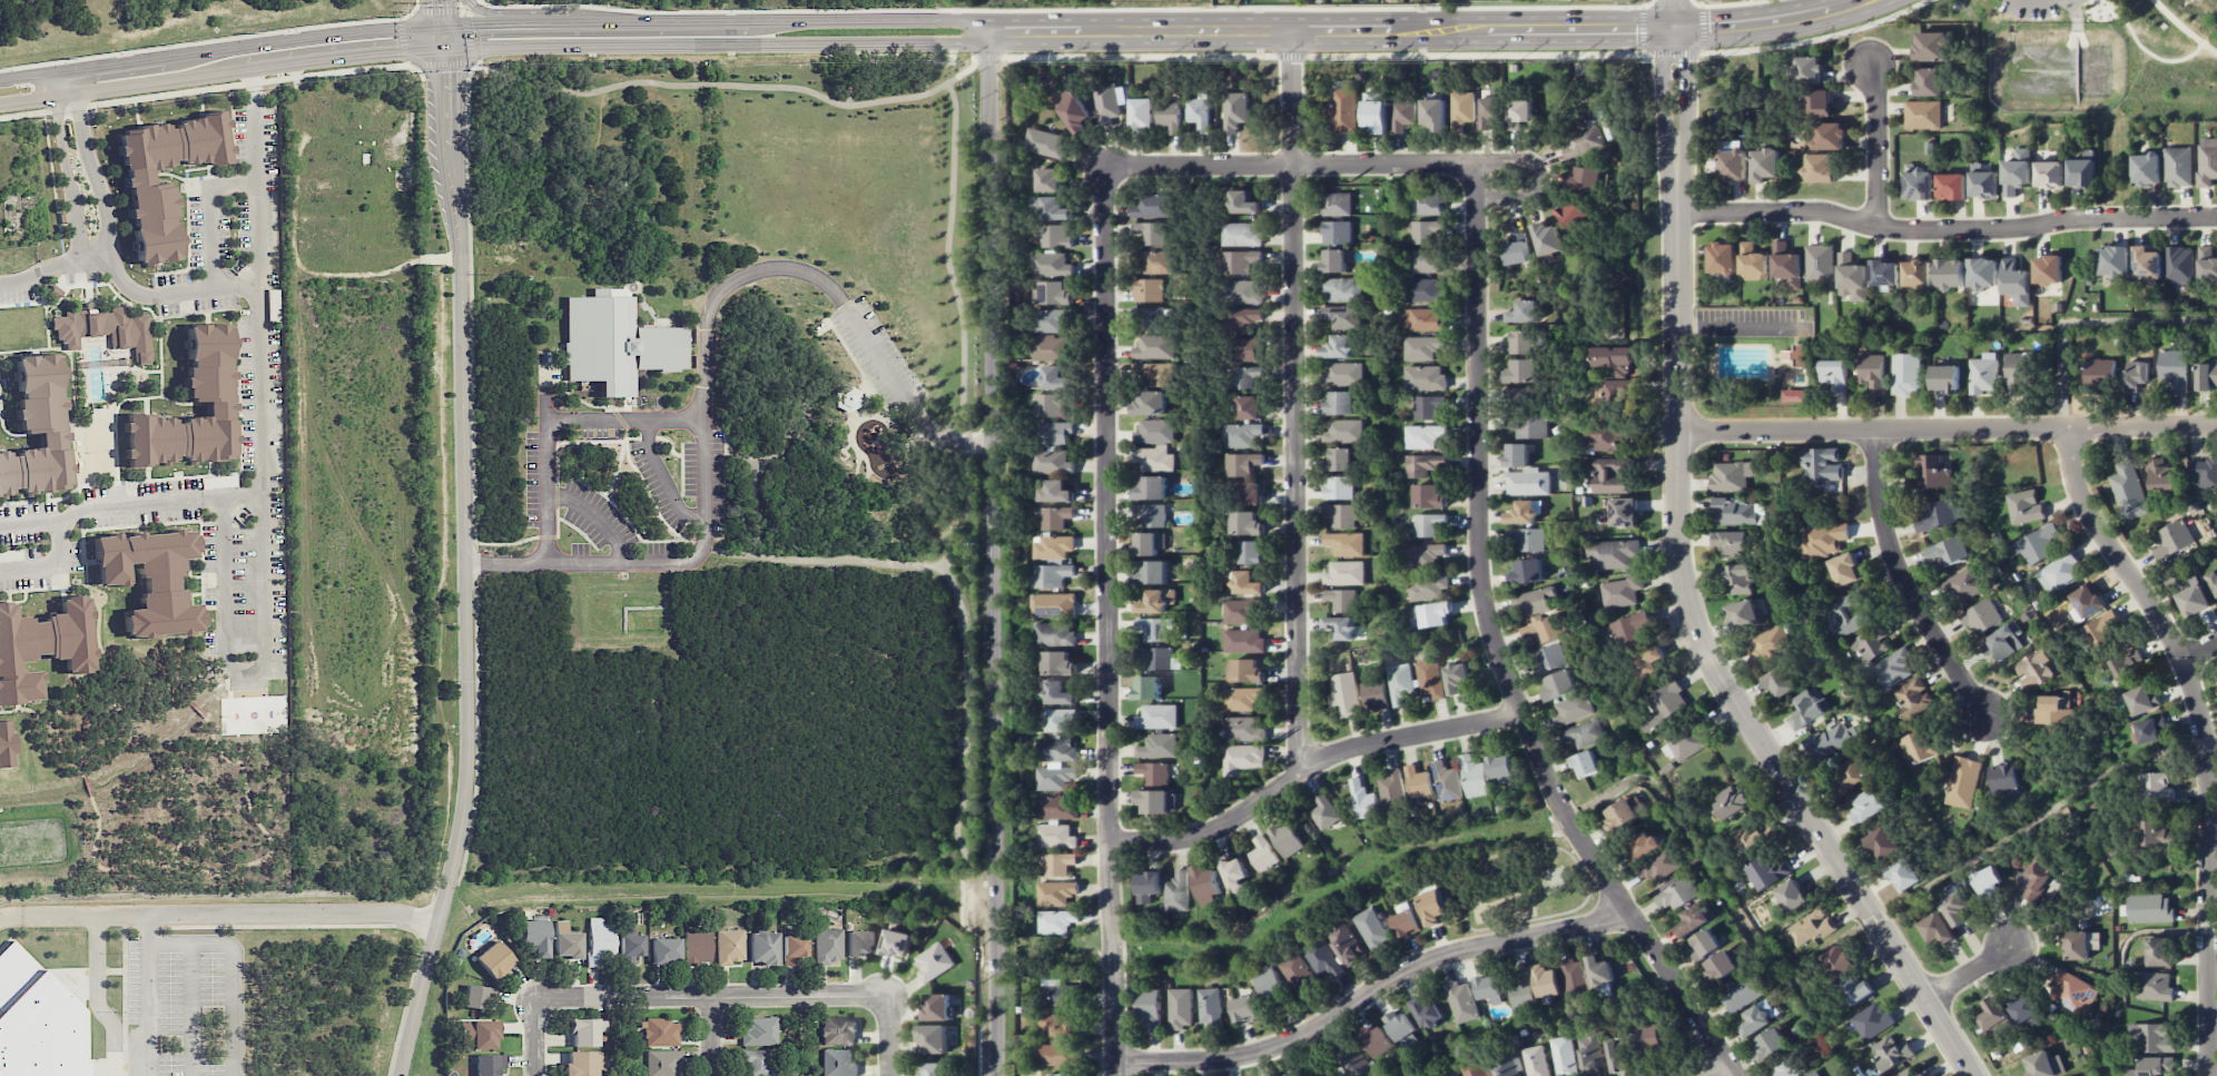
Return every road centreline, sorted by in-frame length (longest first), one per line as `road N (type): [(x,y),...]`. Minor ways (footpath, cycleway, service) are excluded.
road 1 (tertiary): [(1972,1075),(1721,678),(1686,601),(1678,545),(1673,29)]
road 2 (tertiary): [(445,24),(467,511),(466,799),(400,1075)]
road 3 (residential): [(986,32),(997,1075)]
road 4 (secondary): [(986,32),(959,20),(465,23),(0,80)]
road 5 (secondary): [(0,103),(397,51),(959,43),(986,32)]
road 6 (residential): [(1738,1075),(1559,803),(1488,622),(1479,531),(1476,160)]
road 7 (residential): [(1101,164),(1114,1075)]
road 8 (residential): [(1292,30),(1298,736),(1309,769)]
road 9 (secondary): [(1673,29),(986,32)]
road 10 (residential): [(2070,428),(2083,503),(2168,631),(2205,731),(2211,1075)]
road 11 (residential): [(1634,919),(1446,956),(1260,1053),(1114,1063)]
road 12 (residential): [(1677,211),(1806,210),(1902,230),(2216,217)]
road 13 (residential): [(1678,433),(2216,427)]
road 14 (residential): [(1523,715),(1324,758),(1199,839),(1110,845)]
road 15 (residential): [(1476,160),(1101,164)]
road 16 (residential): [(889,994),(538,997)]
road 17 (residential): [(1876,431),(1879,495),(1902,583),(1986,719)]
road 18 (secondary): [(1867,0),(1744,24),(1673,29)]
road 19 (residential): [(1875,227),(1876,90),(1868,62)]
road 20 (residential): [(1477,198),(1529,196),(1541,179),(1531,162),(1476,160)]

